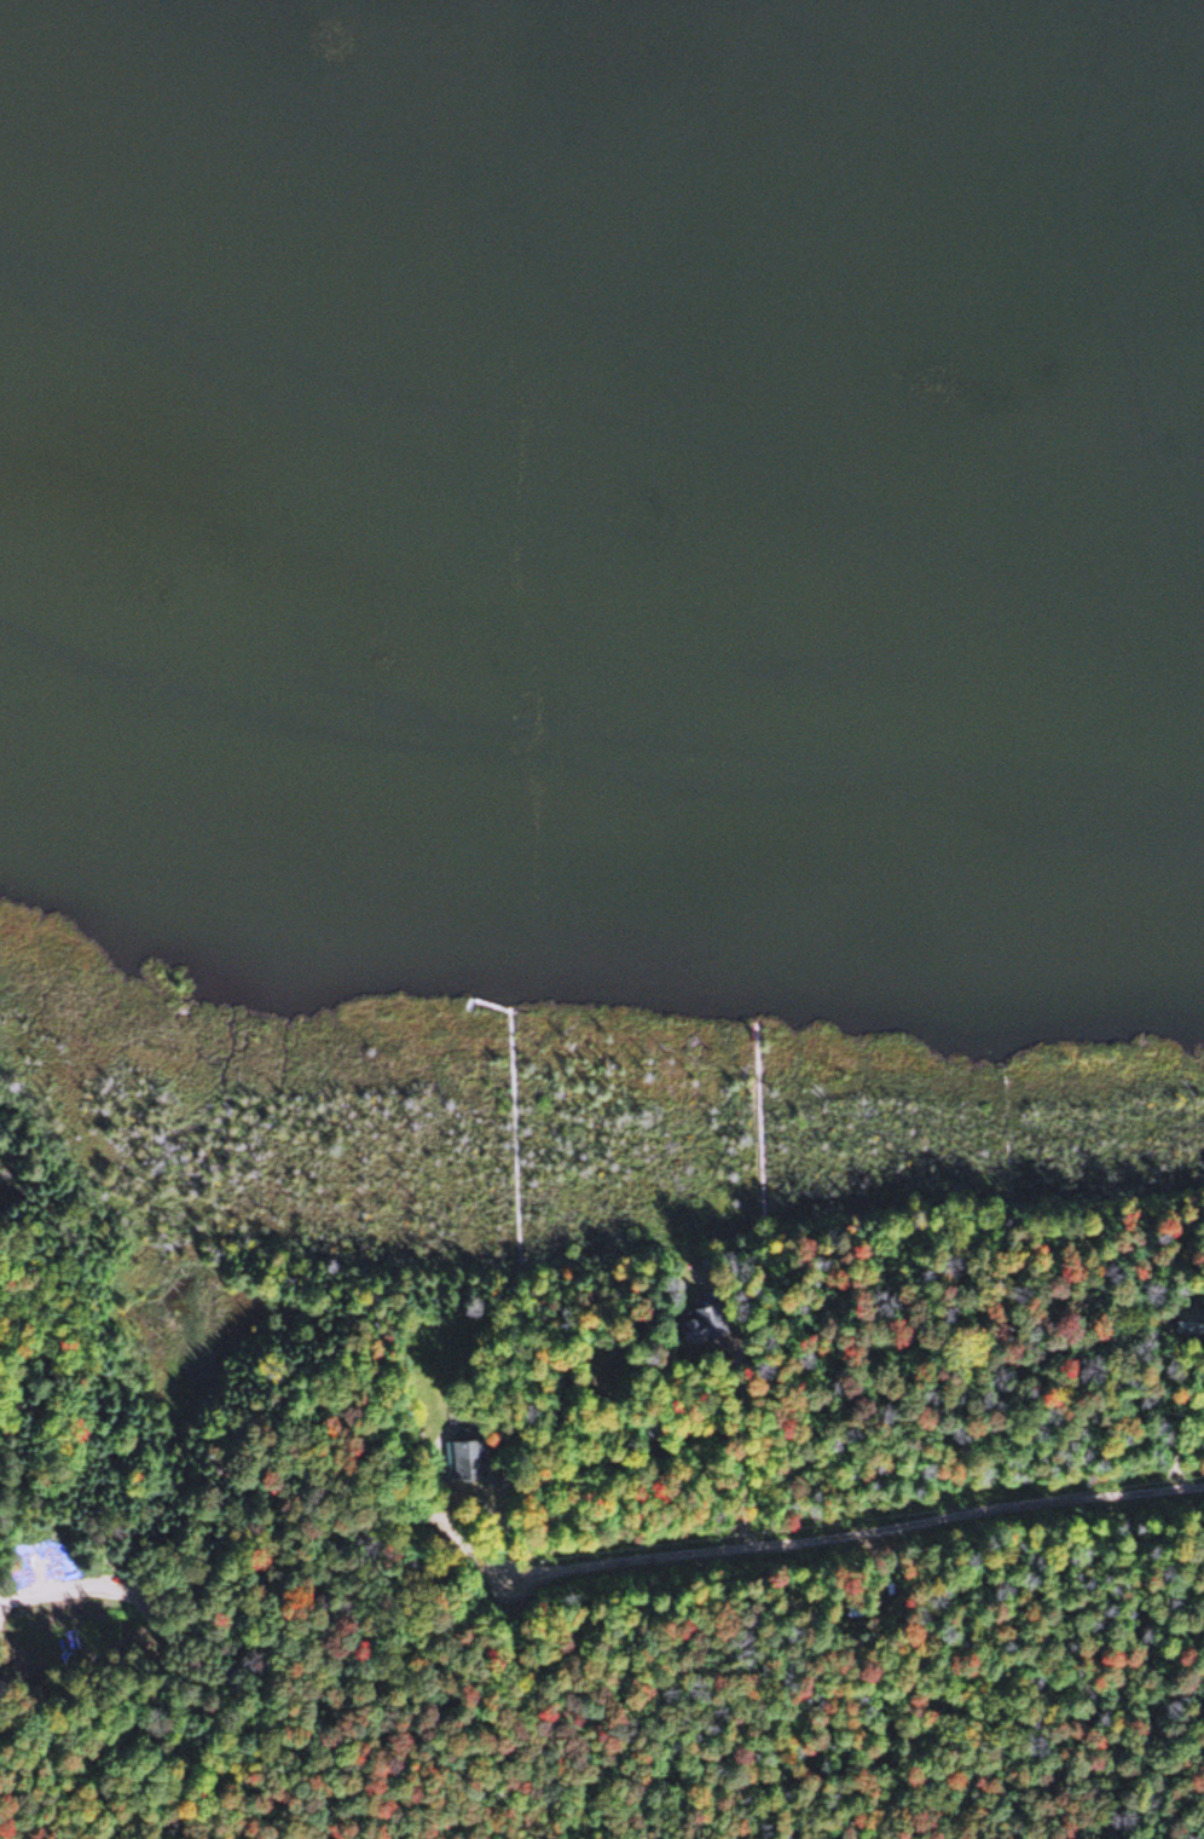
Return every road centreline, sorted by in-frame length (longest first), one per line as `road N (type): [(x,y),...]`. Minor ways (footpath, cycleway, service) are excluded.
road 1 (residential): [(1203,1490),(979,1511),(490,1578),(0,1612)]

